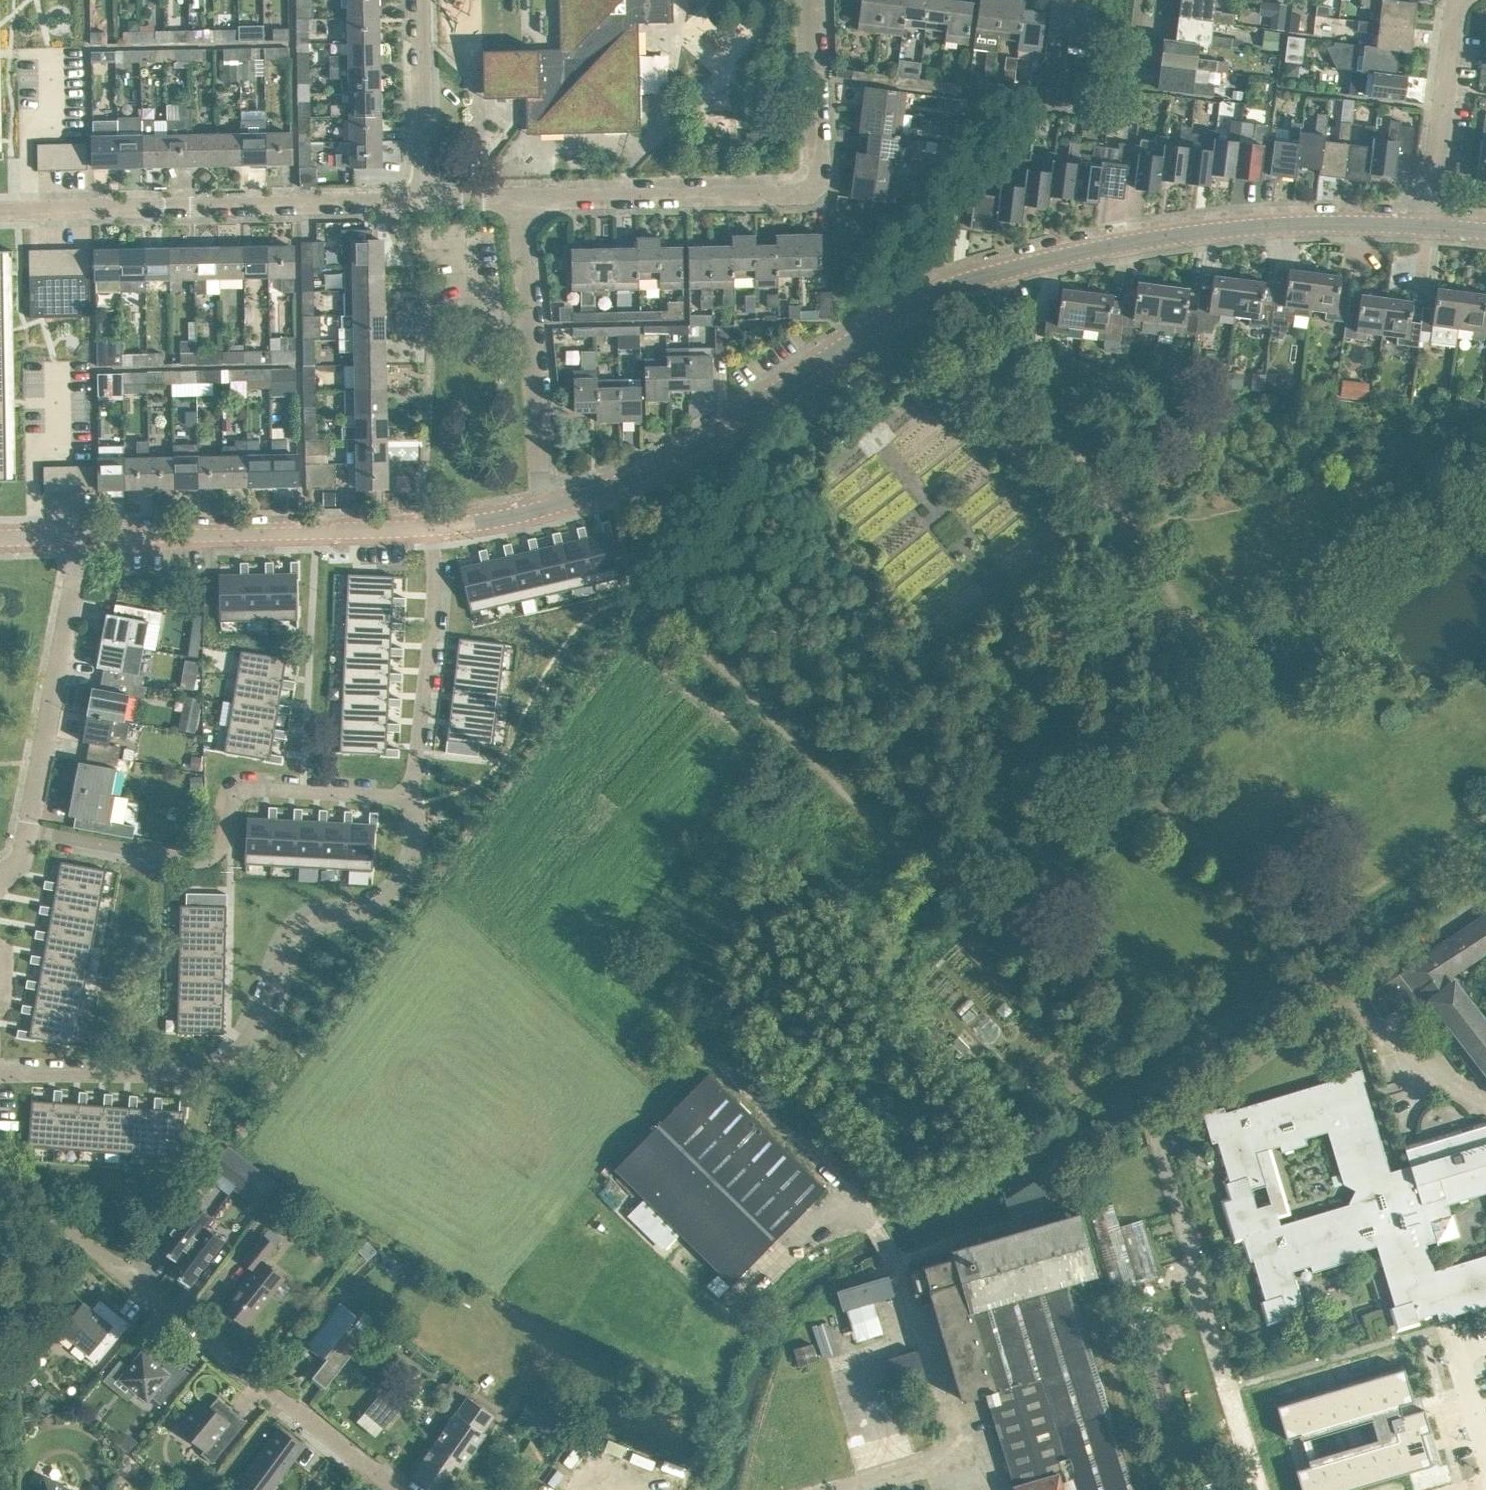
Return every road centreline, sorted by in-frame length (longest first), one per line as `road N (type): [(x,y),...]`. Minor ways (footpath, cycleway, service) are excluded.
road 1 (residential): [(1423,226),(1233,229),(1018,266),(876,324),(685,450),(618,484)]
road 2 (residential): [(1330,995),(1153,1120),(1258,1489)]
road 3 (residential): [(0,1075),(169,1075),(229,1059),(255,1026),(289,932),(321,910),(378,901),(402,875),(416,832),(409,801)]
road 4 (track): [(1330,995),(1000,602)]
road 5 (residential): [(401,1489),(0,1176)]
road 6 (residential): [(518,198),(812,186),(818,176),(815,0)]
road 7 (residential): [(409,801),(242,786),(230,797),(223,845),(212,859),(29,830)]
road 8 (residential): [(0,210),(426,198)]
road 9 (residential): [(78,537),(431,526)]
road 10 (residential): [(545,507),(518,198)]
road 11 (residential): [(29,830),(78,537)]
road 12 (residential): [(431,526),(435,595),(409,801)]
road 13 (residential): [(1423,226),(1453,0)]
road 14 (residential): [(1330,995),(1370,1012),(1407,1070),(1485,1107)]
road 15 (residential): [(426,198),(420,0)]
road 16 (residential): [(1485,896),(1330,995)]
road 17 (residential): [(1485,1443),(1461,1360),(1485,1342)]

